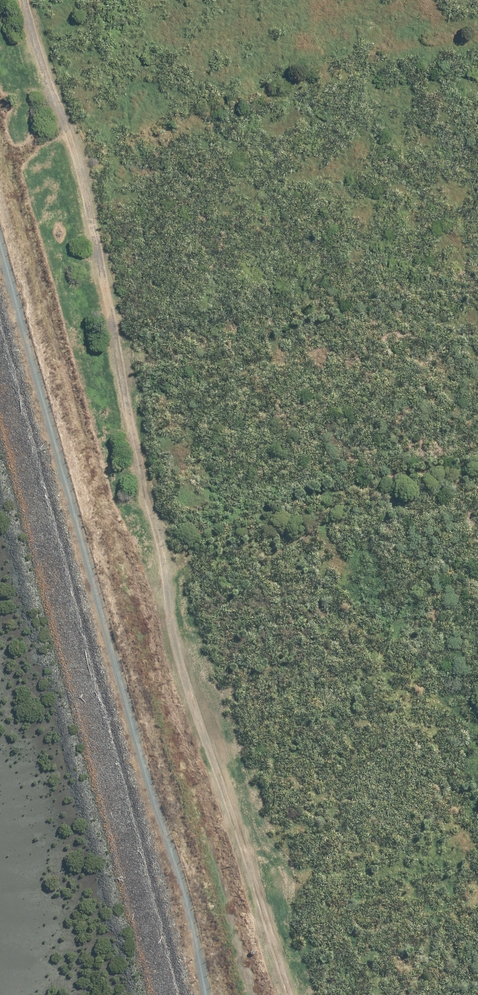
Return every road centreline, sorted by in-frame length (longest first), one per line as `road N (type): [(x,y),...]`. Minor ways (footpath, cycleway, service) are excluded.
road 1 (track): [(26,0),(56,113),(83,177),(162,541),(175,644),(289,994)]
road 2 (track): [(162,541),(477,471)]

